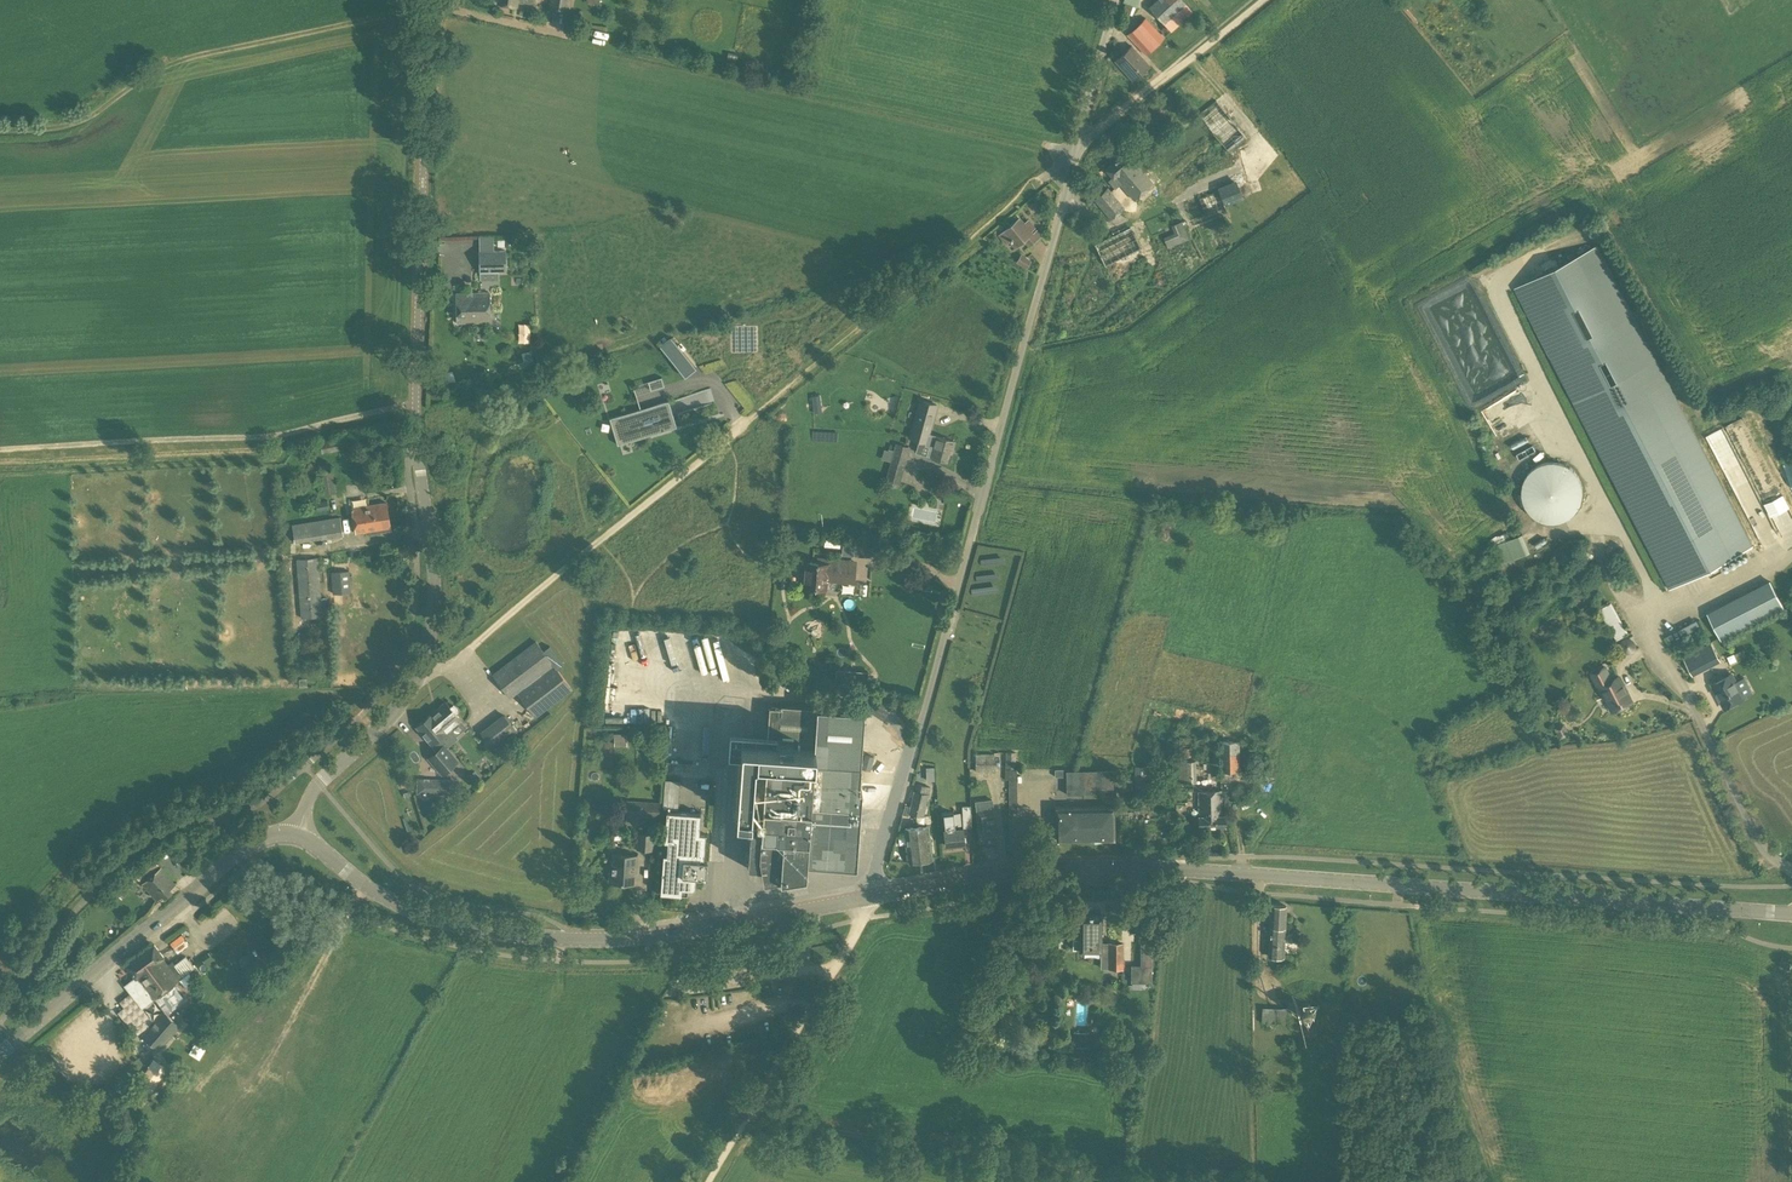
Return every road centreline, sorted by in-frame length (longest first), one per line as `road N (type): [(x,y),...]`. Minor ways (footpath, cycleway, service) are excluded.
road 1 (unclassified): [(876,899),(877,859),(1117,0)]
road 2 (tertiary): [(298,835),(319,783),(402,704),(425,663),(432,629),(432,544),(416,405),(430,0)]
road 3 (track): [(425,663),(452,663),(1076,152)]
road 4 (track): [(430,6),(1076,152)]
road 5 (secondary): [(1146,868),(1791,915)]
road 6 (secondary): [(876,899),(660,937),(511,935),(386,898),(298,835)]
road 7 (track): [(0,132),(77,120),(176,60),(396,14),(430,14)]
road 8 (track): [(752,1112),(1164,1181)]
road 9 (secondary): [(0,1054),(247,847),(298,835)]
road 10 (secondary): [(1146,868),(1044,869),(876,899)]
road 11 (track): [(1076,152),(1269,0)]
road 12 (track): [(289,1010),(364,885)]

